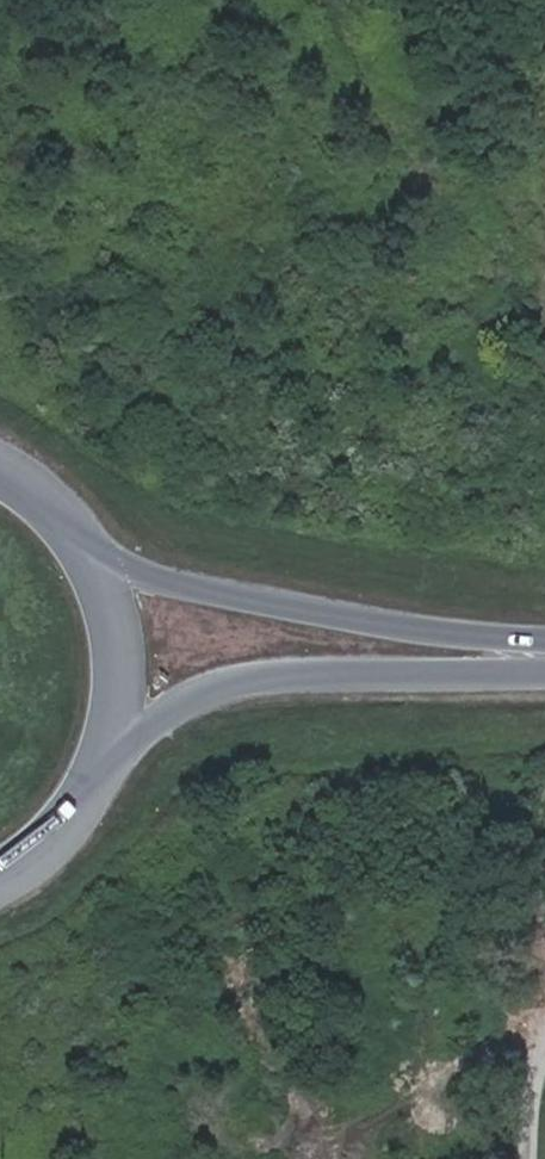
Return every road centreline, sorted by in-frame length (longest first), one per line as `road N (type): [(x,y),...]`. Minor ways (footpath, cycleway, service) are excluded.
road 1 (secondary): [(112,764),(206,693),(307,677),(544,664)]
road 2 (secondary): [(544,648),(188,591),(101,558)]
road 3 (secondary): [(112,764),(130,695),(126,624),(101,558)]
road 4 (secondary): [(0,882),(40,858),(82,816),(112,764)]
road 5 (secondary): [(101,558),(53,497),(0,463)]

